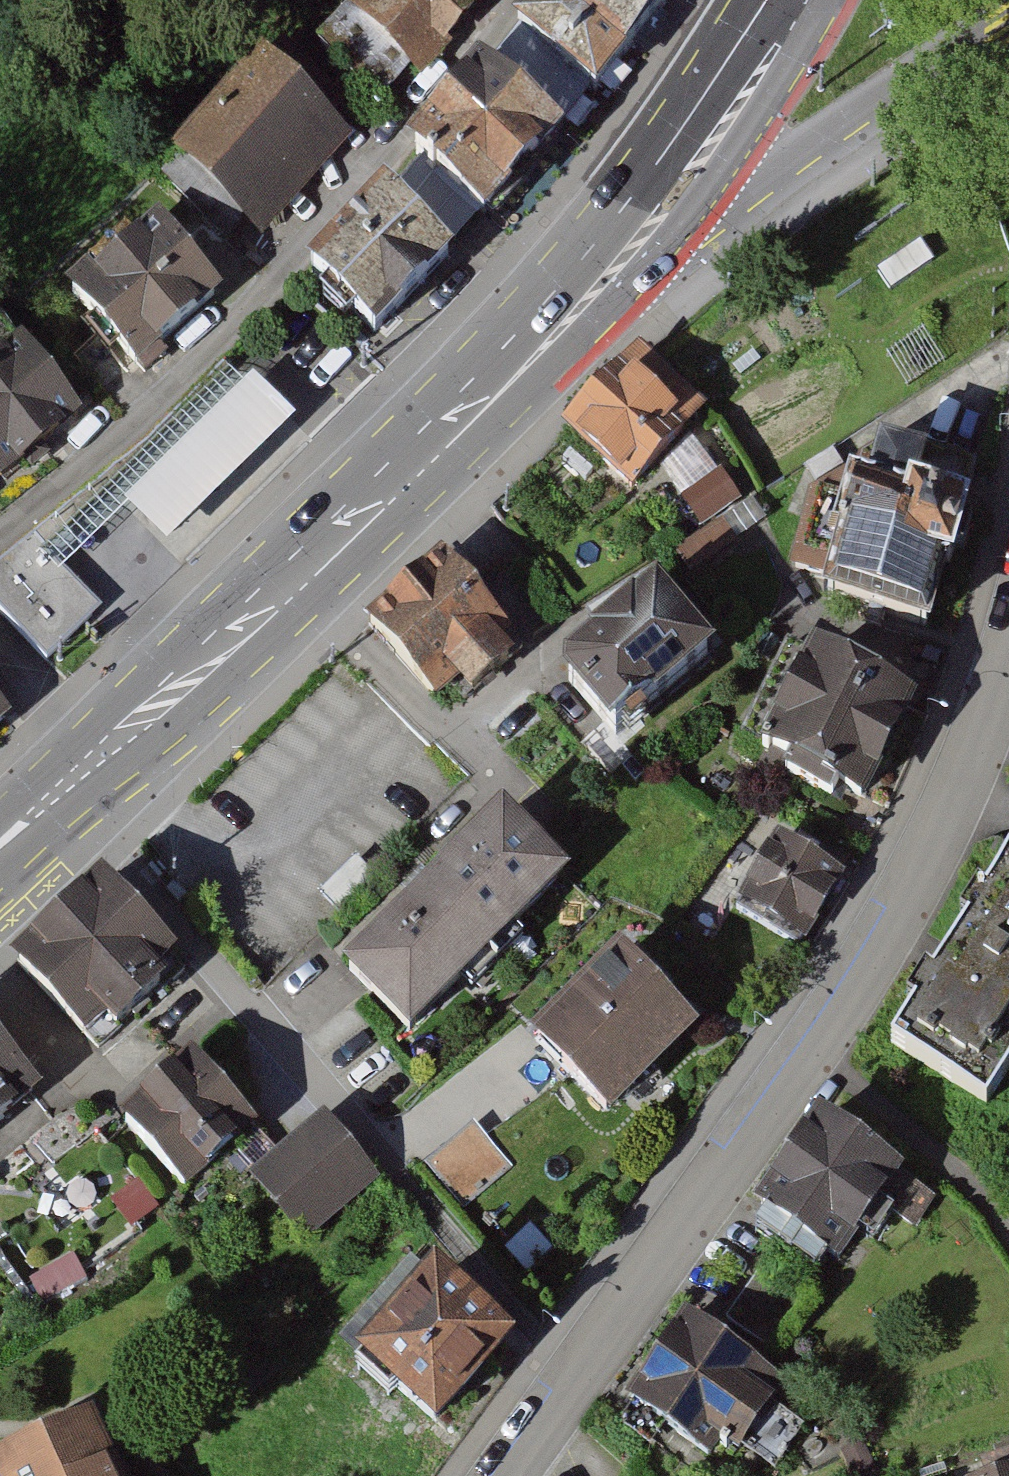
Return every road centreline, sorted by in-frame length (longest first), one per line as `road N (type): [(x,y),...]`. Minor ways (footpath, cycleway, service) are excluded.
road 1 (primary): [(766,0),(672,141),(537,311),(399,452),(128,694),(90,762)]
road 2 (residential): [(510,1475),(817,1050),(970,794),(1008,675)]
road 3 (primary): [(90,762),(175,729),(313,603),(603,322),(682,222)]
road 4 (residential): [(511,0),(295,274),(114,460),(0,551)]
road 5 (secondary): [(682,222),(1008,16)]
road 6 (primary): [(682,222),(827,0)]
road 7 (primary): [(90,762),(0,844)]

